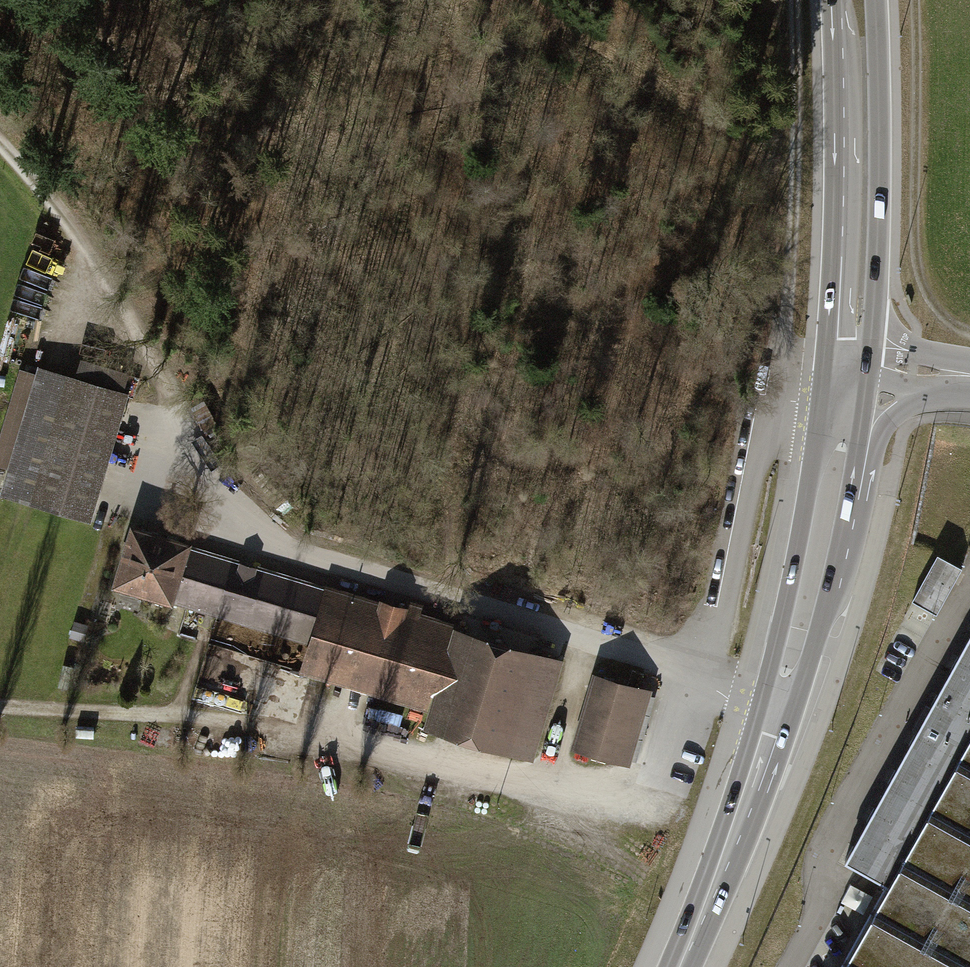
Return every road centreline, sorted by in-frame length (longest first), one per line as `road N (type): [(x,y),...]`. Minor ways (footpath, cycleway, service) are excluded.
road 1 (track): [(695,678),(628,647),(327,564),(265,533),(213,480),(121,308),(0,144)]
road 2 (track): [(695,678),(661,791),(636,804),(383,750),(116,713),(0,707)]
road 3 (primary): [(837,456),(790,667),(679,966)]
road 4 (primary): [(850,0),(847,365)]
road 5 (track): [(915,0),(916,261),(935,308),(969,333)]
road 6 (track): [(451,598),(461,246)]
road 7 (track): [(784,319),(795,0)]
road 8 (primary): [(837,456),(953,375)]
road 9 (track): [(199,456),(170,480),(174,514),(206,525),(236,507)]

